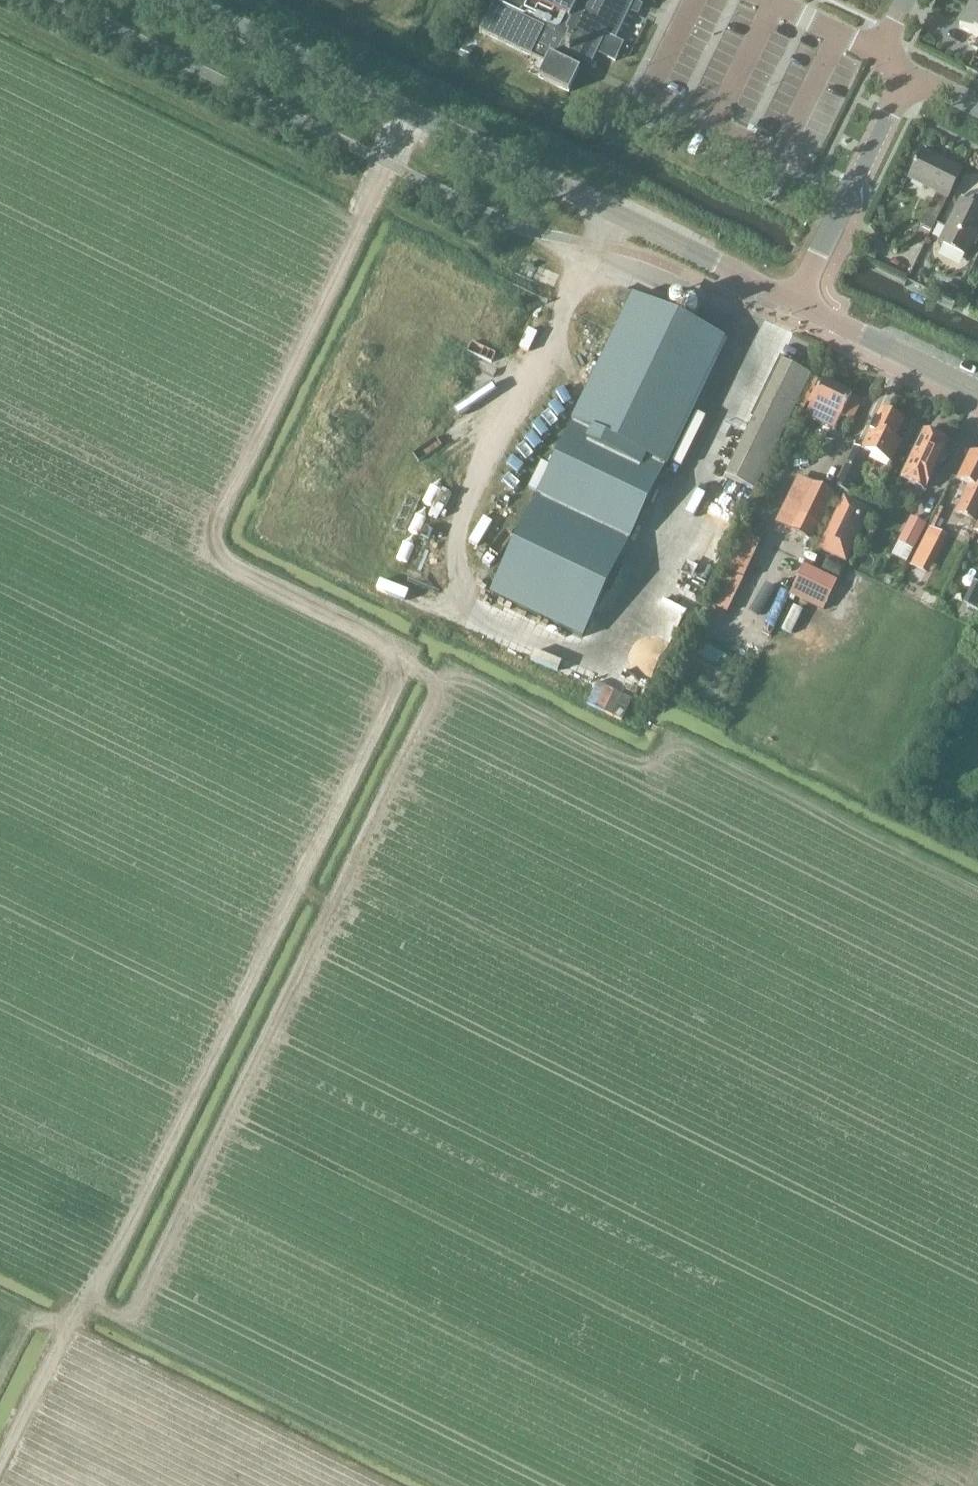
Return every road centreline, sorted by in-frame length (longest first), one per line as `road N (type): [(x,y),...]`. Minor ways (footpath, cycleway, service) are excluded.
road 1 (tertiary): [(796,301),(182,0)]
road 2 (tertiary): [(977,390),(796,301)]
road 3 (residential): [(857,178),(796,301)]
road 4 (residential): [(695,0),(638,117)]
road 5 (residential): [(885,57),(772,0)]

